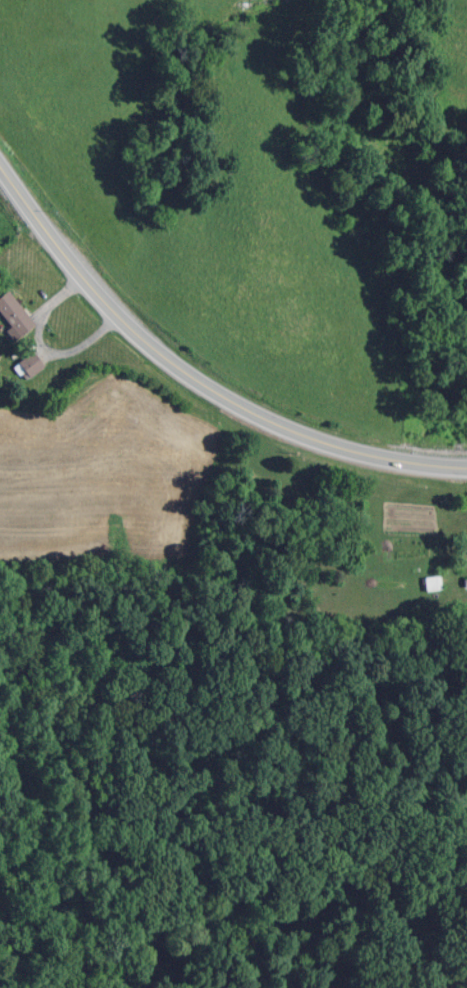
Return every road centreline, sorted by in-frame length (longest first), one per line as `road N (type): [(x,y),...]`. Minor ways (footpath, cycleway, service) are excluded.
road 1 (secondary): [(0,158),(102,292),(190,370),(323,439),(466,465)]

